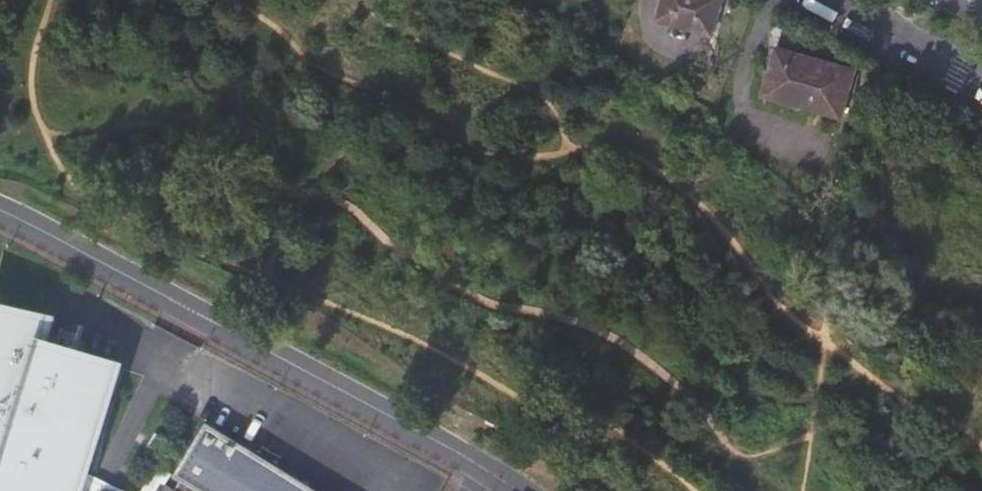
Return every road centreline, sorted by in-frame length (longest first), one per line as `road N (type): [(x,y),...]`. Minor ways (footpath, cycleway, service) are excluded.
road 1 (residential): [(516,490),(449,447),(0,208)]
road 2 (residential): [(828,0),(981,82)]

